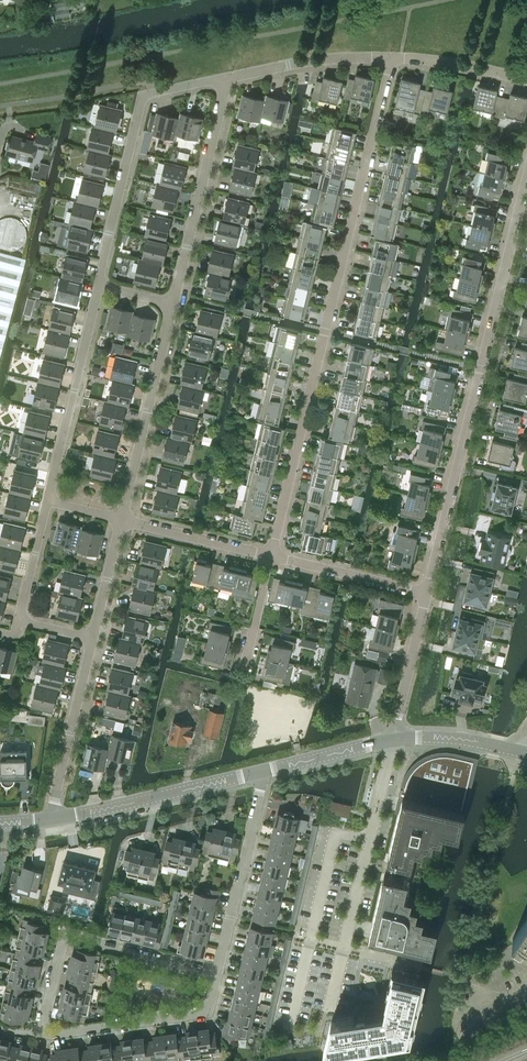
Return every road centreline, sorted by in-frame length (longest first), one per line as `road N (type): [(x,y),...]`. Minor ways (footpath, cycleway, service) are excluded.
road 1 (residential): [(272,556),(394,57)]
road 2 (residential): [(427,592),(526,173)]
road 3 (residential): [(98,286),(144,98),(227,77)]
road 4 (residential): [(222,970),(65,935),(43,1036)]
road 5 (residential): [(174,303),(227,77)]
road 6 (residential): [(122,519),(174,303)]
road 7 (residential): [(48,501),(98,286)]
road 8 (residential): [(43,1036),(212,1014),(222,970)]
road 9 (unclassified): [(52,819),(261,771)]
road 10 (residential): [(222,970),(261,771)]
road 11 (residential): [(93,637),(20,618),(48,501)]
road 12 (residential): [(52,819),(93,637)]
road 13 (residential): [(227,77),(394,57)]
road 14 (residential): [(427,592),(272,556)]
road 15 (residential): [(272,556),(122,519)]
road 16 (residential): [(392,738),(427,592)]
road 17 (unclassified): [(261,771),(392,738)]
road 18 (residential): [(394,57),(526,79)]
road 19 (unclassified): [(392,738),(519,751)]
road 20 (residential): [(93,637),(122,519)]

